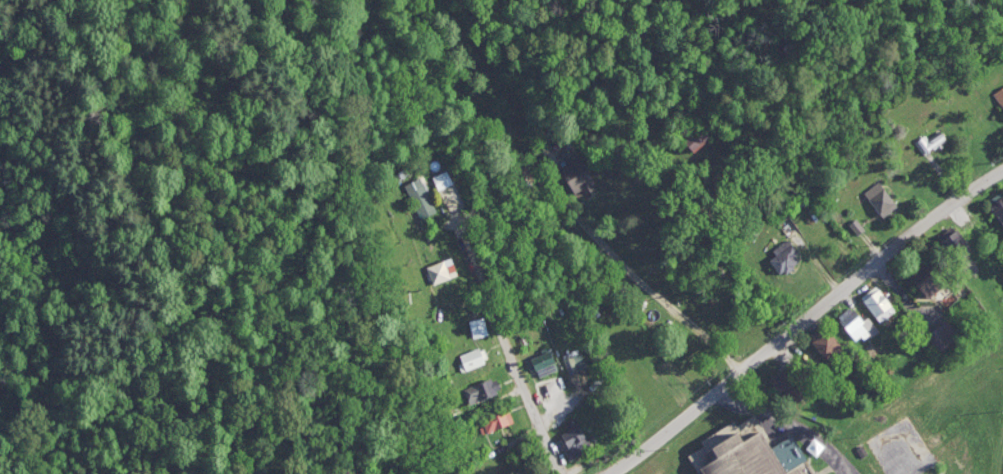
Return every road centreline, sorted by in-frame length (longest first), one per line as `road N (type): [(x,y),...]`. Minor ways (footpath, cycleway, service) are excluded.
road 1 (residential): [(1002,169),(609,473)]
road 2 (residential): [(558,473),(474,272)]

